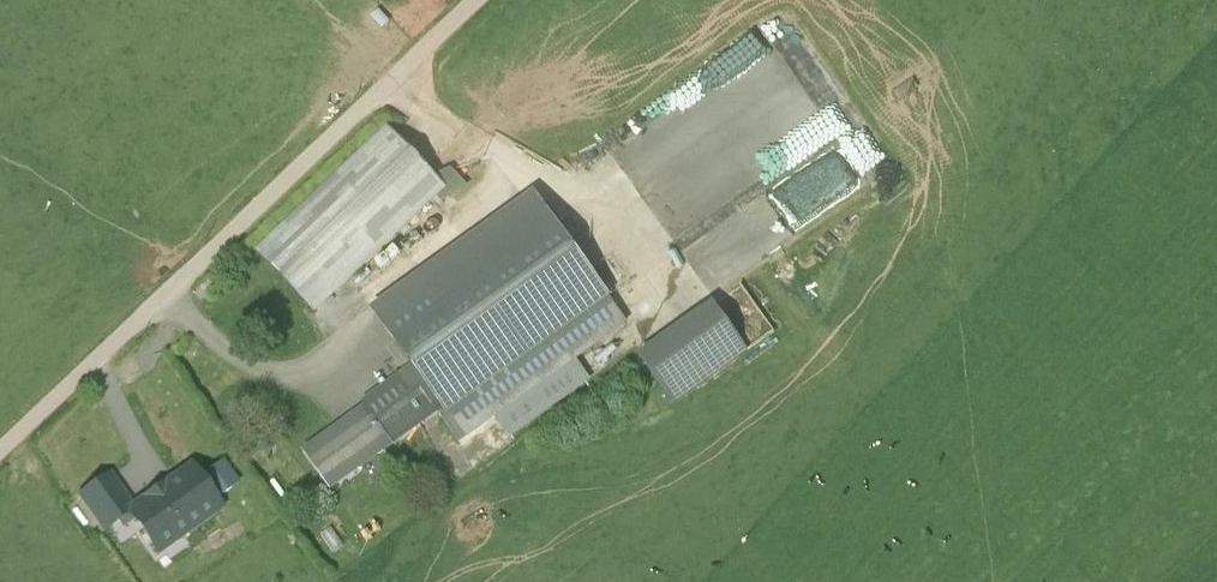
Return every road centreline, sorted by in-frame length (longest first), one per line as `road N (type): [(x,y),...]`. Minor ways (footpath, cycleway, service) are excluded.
road 1 (track): [(478,0),(0,458)]

